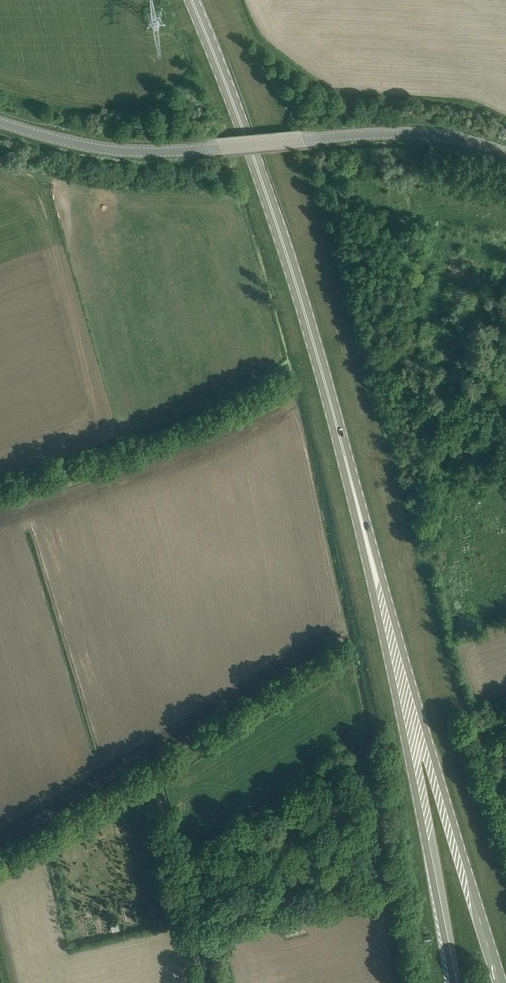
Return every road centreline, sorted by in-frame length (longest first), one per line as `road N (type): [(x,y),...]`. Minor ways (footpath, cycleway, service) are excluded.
road 1 (primary): [(355,493),(282,239),(192,0)]
road 2 (primary): [(503,982),(355,493)]
road 3 (primary): [(355,493),(452,982)]
road 4 (track): [(0,861),(344,650)]
road 5 (secondary): [(0,125),(91,152),(162,154),(302,140)]
road 6 (track): [(204,982),(149,770)]
road 7 (secondary): [(505,153),(414,133),(302,140)]

